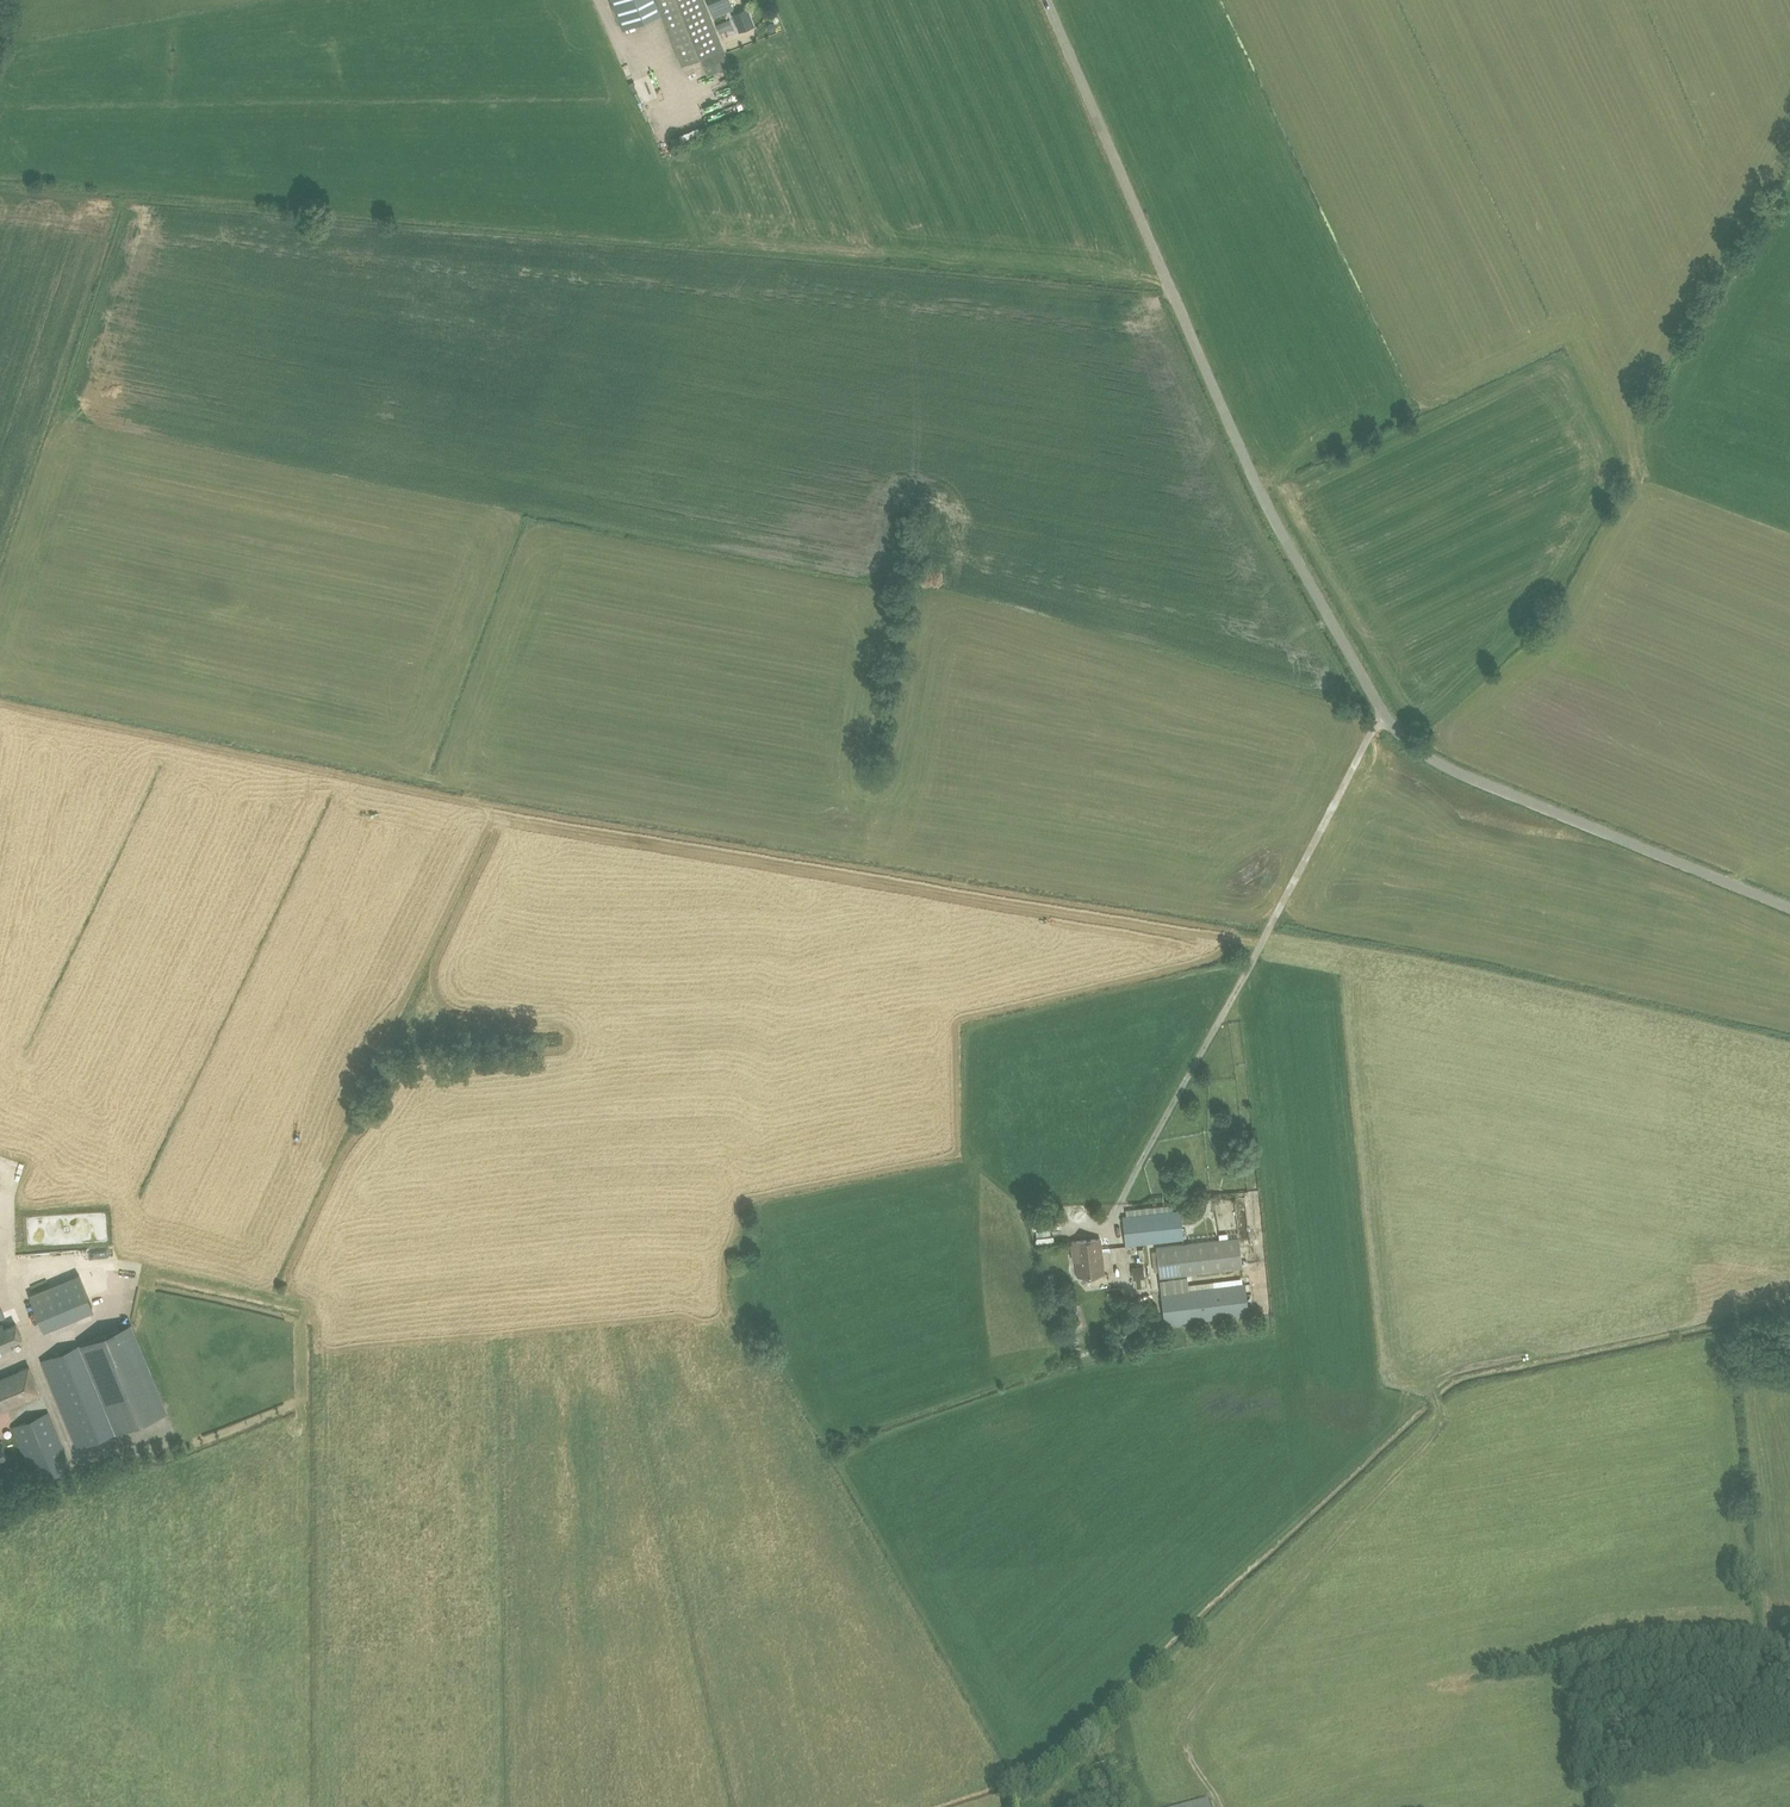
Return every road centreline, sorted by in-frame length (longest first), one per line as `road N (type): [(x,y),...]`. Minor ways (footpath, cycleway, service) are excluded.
road 1 (unclassified): [(1047,0),(1280,535),(1386,718),(1408,743),(1456,772),(1789,908)]

